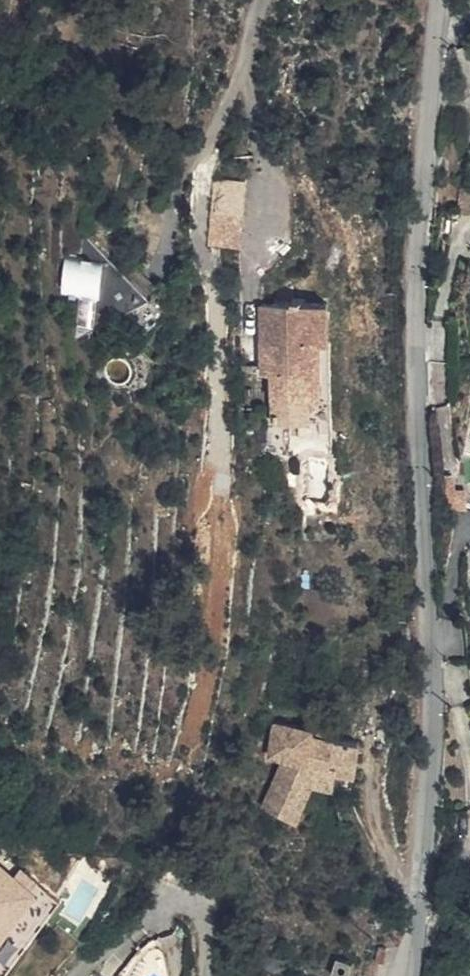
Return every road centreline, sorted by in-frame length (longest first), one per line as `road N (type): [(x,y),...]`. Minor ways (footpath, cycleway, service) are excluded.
road 1 (residential): [(404,975),(420,902),(434,713),(418,263),(442,0)]

